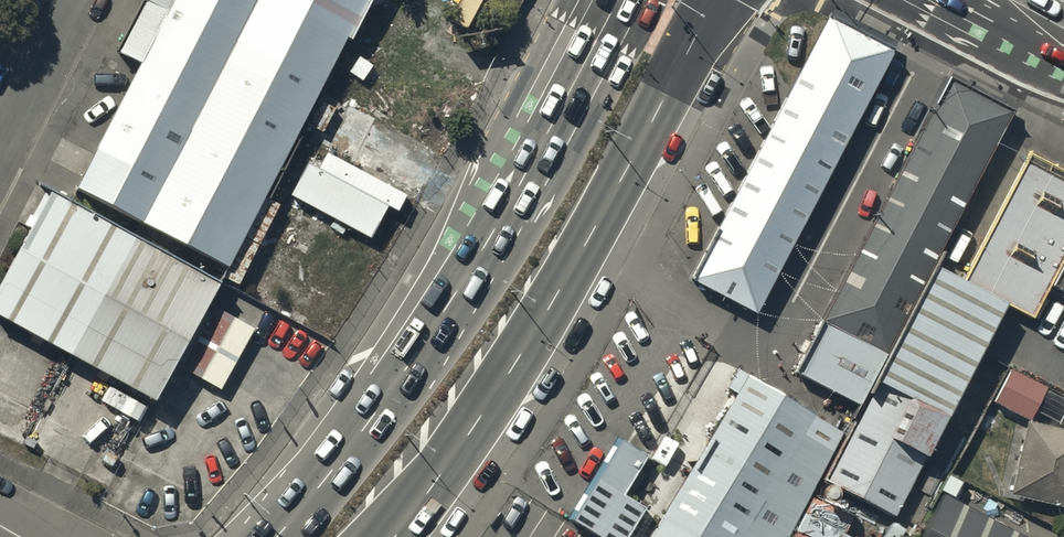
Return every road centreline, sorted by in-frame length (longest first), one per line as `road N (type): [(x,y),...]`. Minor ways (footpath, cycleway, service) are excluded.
road 1 (primary): [(275,536),(343,455),(456,292),(617,0)]
road 2 (primary): [(715,0),(543,320),(395,536)]
road 3 (residential): [(71,0),(0,139)]

